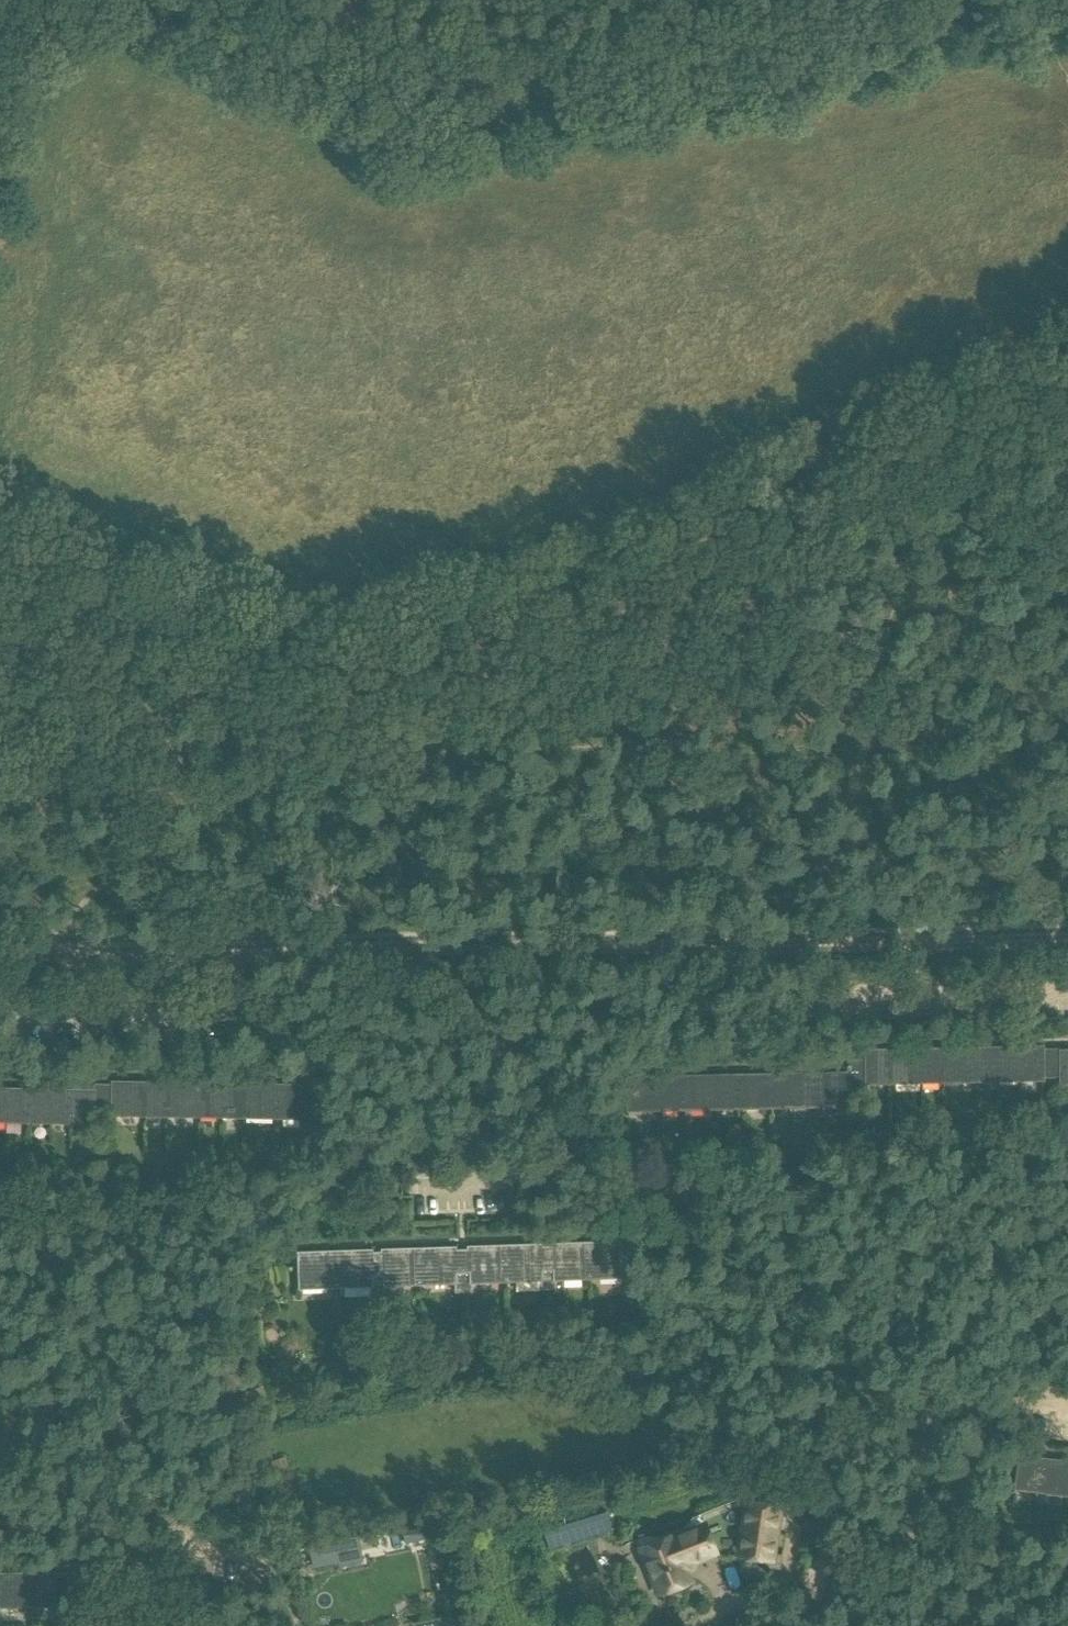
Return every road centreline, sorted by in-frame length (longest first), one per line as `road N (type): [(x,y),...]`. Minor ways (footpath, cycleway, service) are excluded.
road 1 (track): [(1067,447),(998,475),(947,509),(899,584),(866,687),(820,736),(795,749),(766,756),(666,737),(432,753),(321,706),(231,711),(135,696)]
road 2 (track): [(0,954),(1067,940)]
road 3 (track): [(935,1625),(909,1546),(906,1471),(918,1432),(946,1414),(984,1408),(1067,1410)]
road 4 (track): [(212,818),(286,758),(352,666),(373,582)]
road 5 (track): [(809,998),(1067,993)]
road 6 (track): [(418,938),(458,1116),(462,1189)]
road 7 (track): [(0,1017),(236,1018)]
road 8 (track): [(51,943),(81,917),(81,904),(212,818)]
road 9 (track): [(171,1541),(241,1550),(256,1559),(294,1625)]
road 10 (track): [(135,696),(0,619)]
road 11 (track): [(256,1559),(235,1434)]

